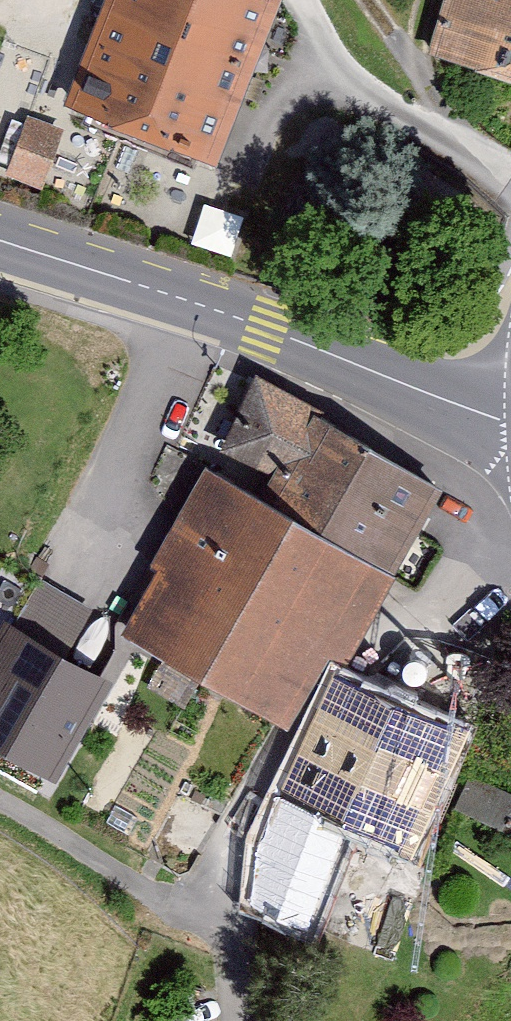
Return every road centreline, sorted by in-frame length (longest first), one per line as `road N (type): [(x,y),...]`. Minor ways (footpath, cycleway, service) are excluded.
road 1 (tertiary): [(0,248),(265,328),(510,424)]
road 2 (residential): [(231,936),(257,809),(316,703),(413,626),(510,593)]
road 3 (residential): [(0,805),(231,936)]

